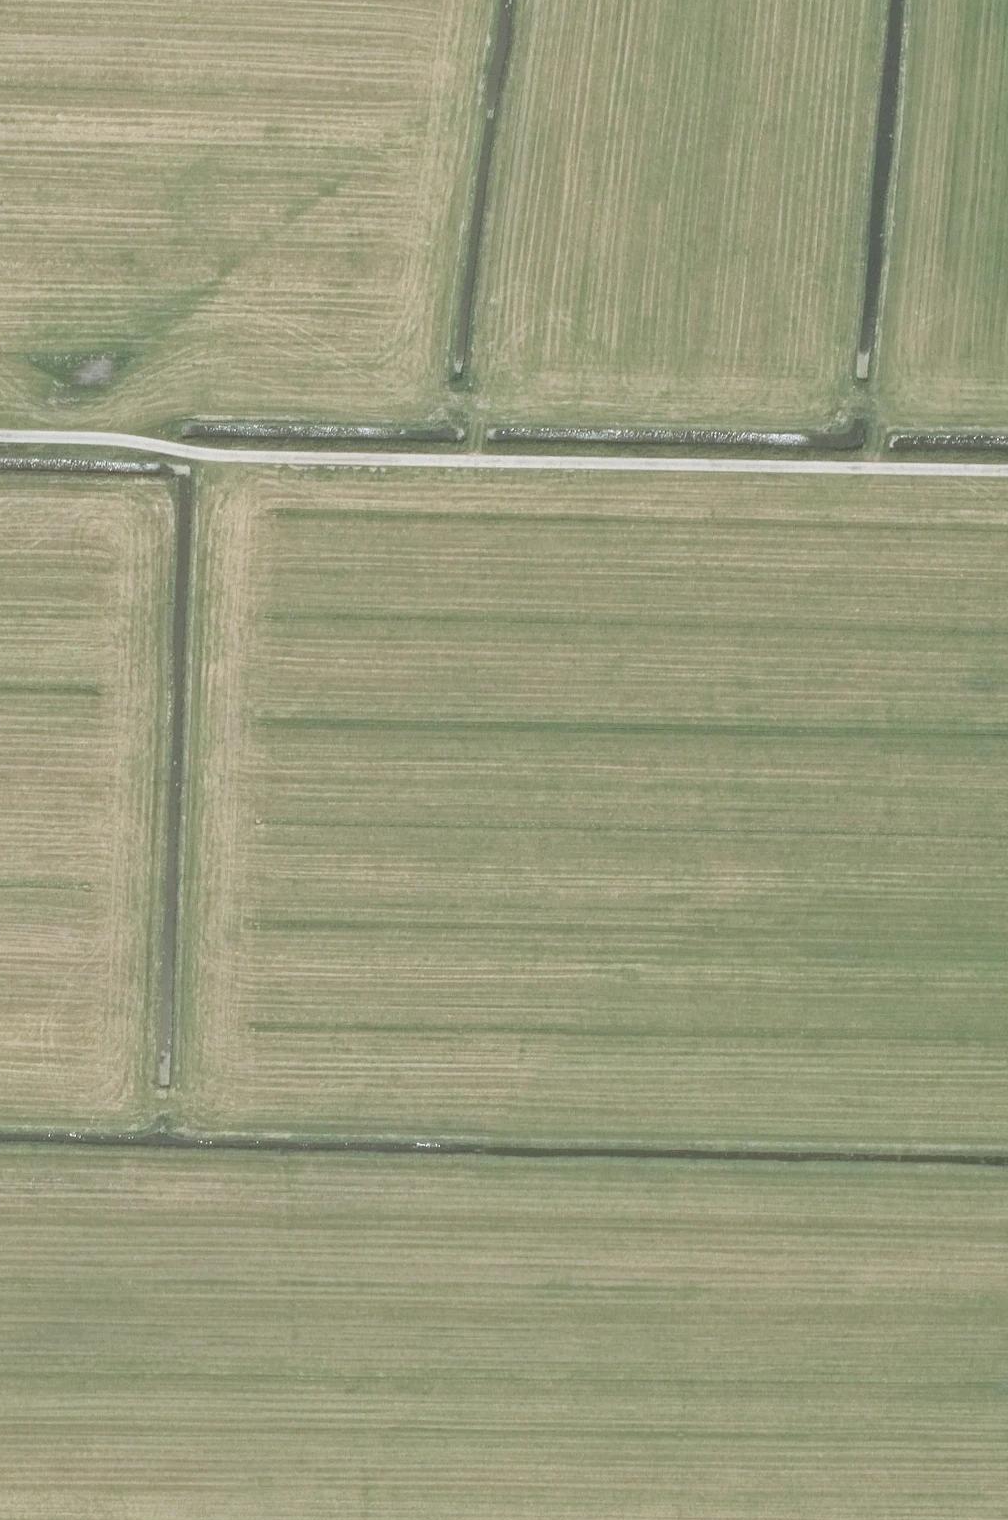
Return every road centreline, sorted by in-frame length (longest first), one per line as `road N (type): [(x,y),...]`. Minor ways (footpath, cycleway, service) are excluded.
road 1 (track): [(0,437),(100,439),(216,457),(1007,474)]

